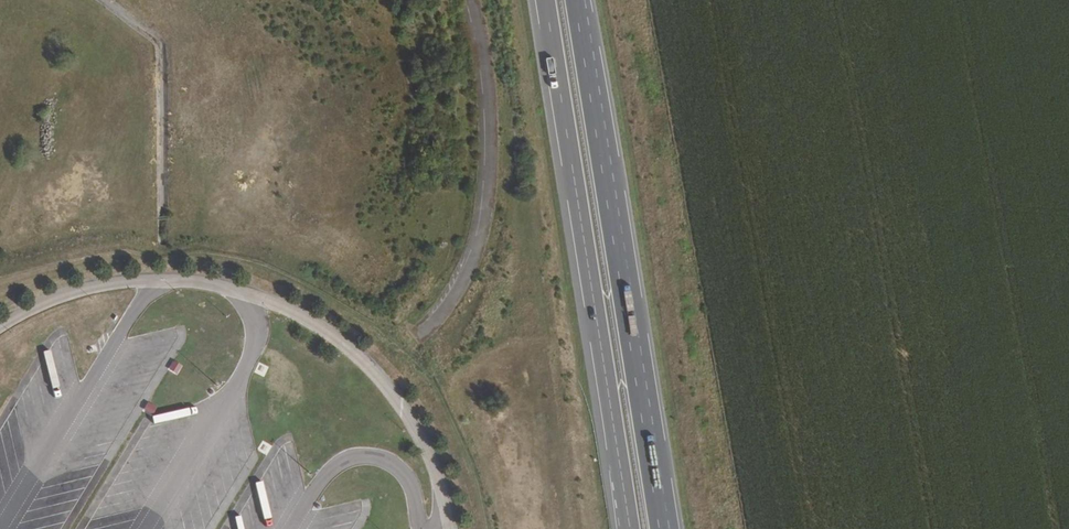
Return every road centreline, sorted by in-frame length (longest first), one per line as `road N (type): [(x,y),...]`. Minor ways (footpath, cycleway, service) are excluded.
road 1 (motorway): [(544,0),(629,528)]
road 2 (motorway): [(659,528),(575,0)]

